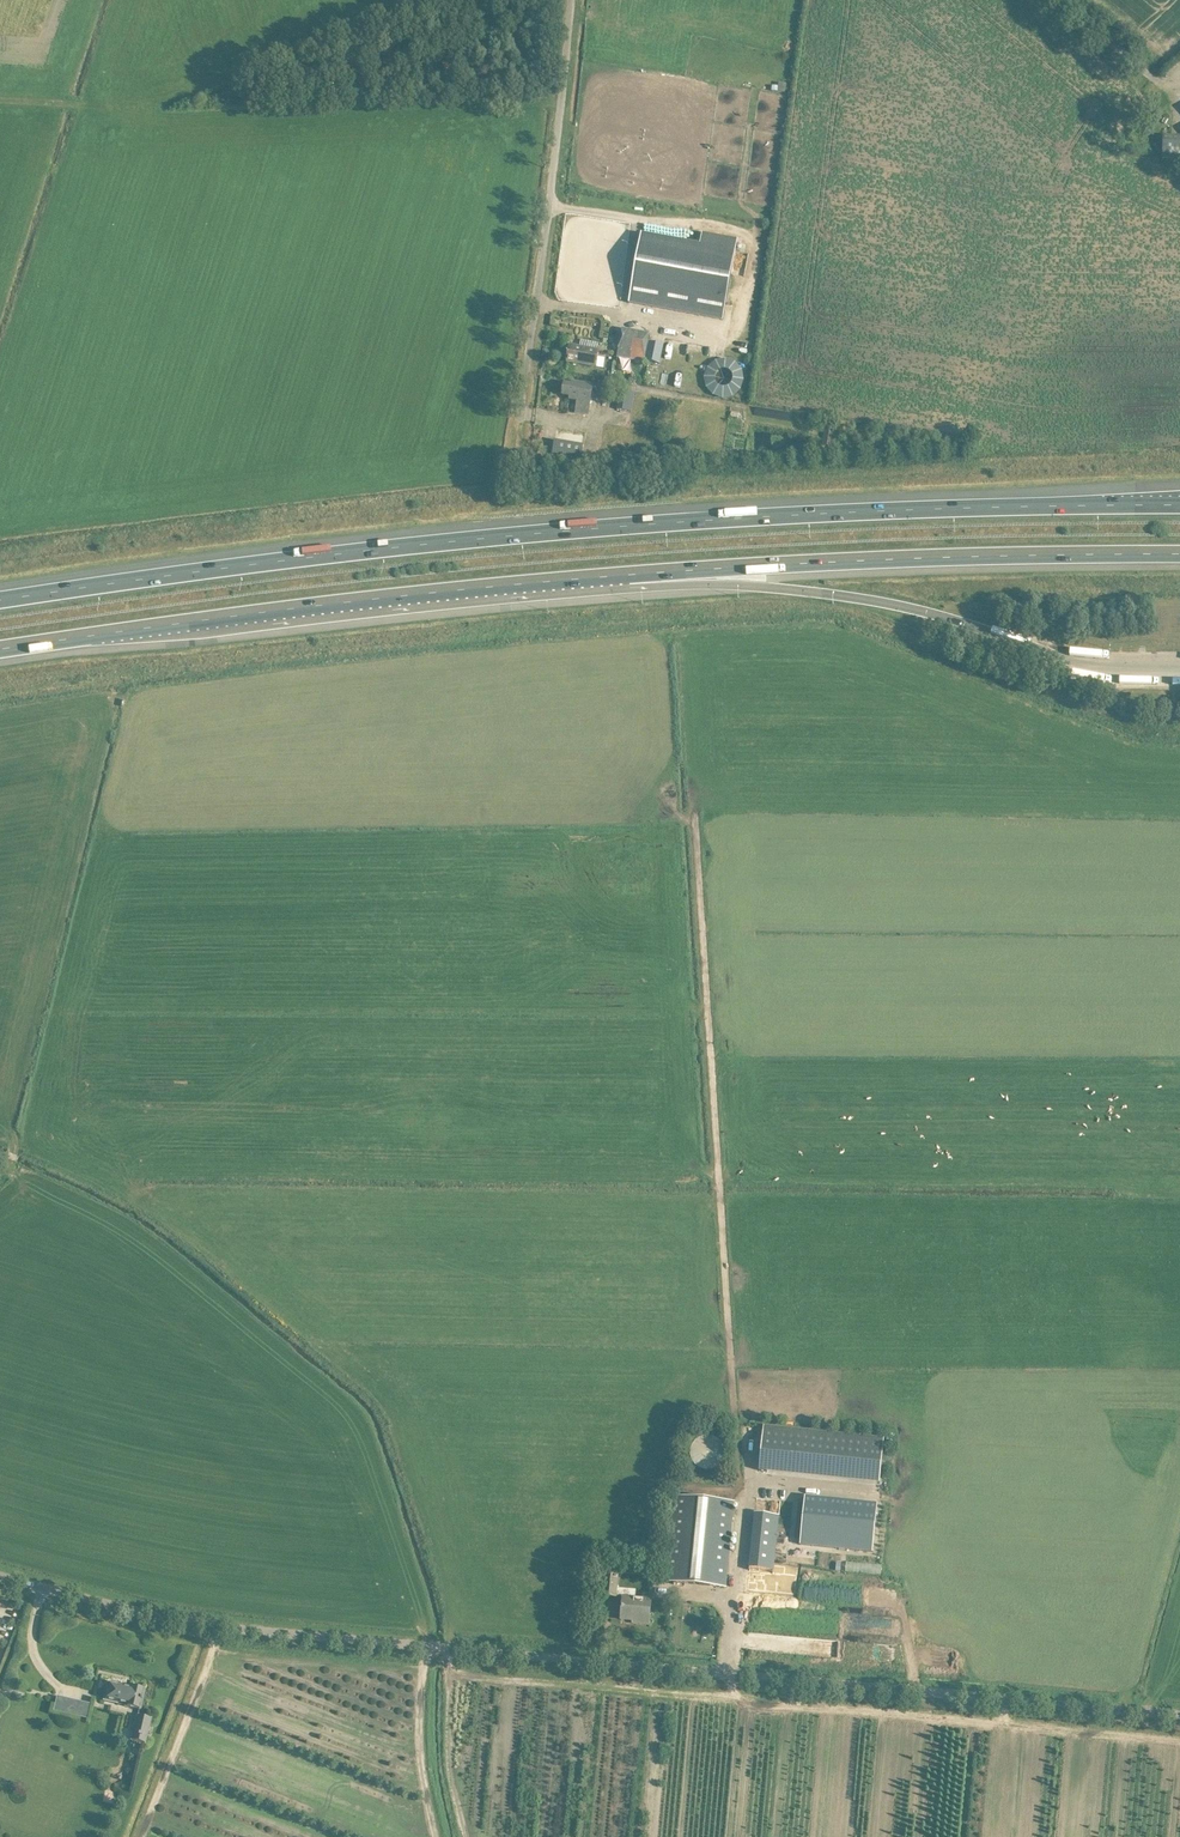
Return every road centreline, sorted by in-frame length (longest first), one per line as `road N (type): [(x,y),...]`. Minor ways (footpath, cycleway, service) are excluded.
road 1 (unclassified): [(0,1576),(227,1627),(1179,1715)]
road 2 (motorway): [(1179,505),(769,516),(294,557),(0,599)]
road 3 (motorway): [(0,649),(623,574),(1179,554)]
road 4 (track): [(735,1601),(741,1508),(696,819)]
road 5 (unclassified): [(520,415),(571,0)]

